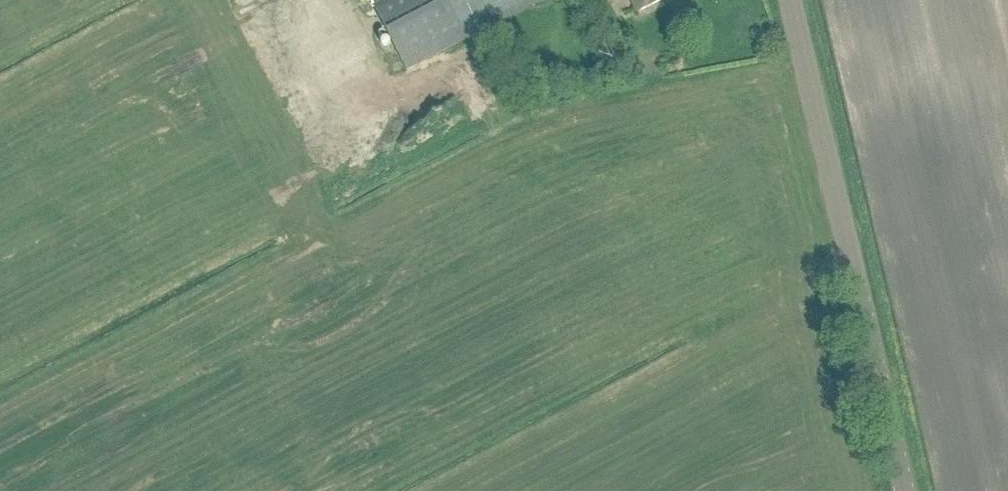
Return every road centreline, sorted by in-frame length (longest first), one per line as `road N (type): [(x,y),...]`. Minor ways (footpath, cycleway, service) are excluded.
road 1 (unclassified): [(901,490),(785,0)]

